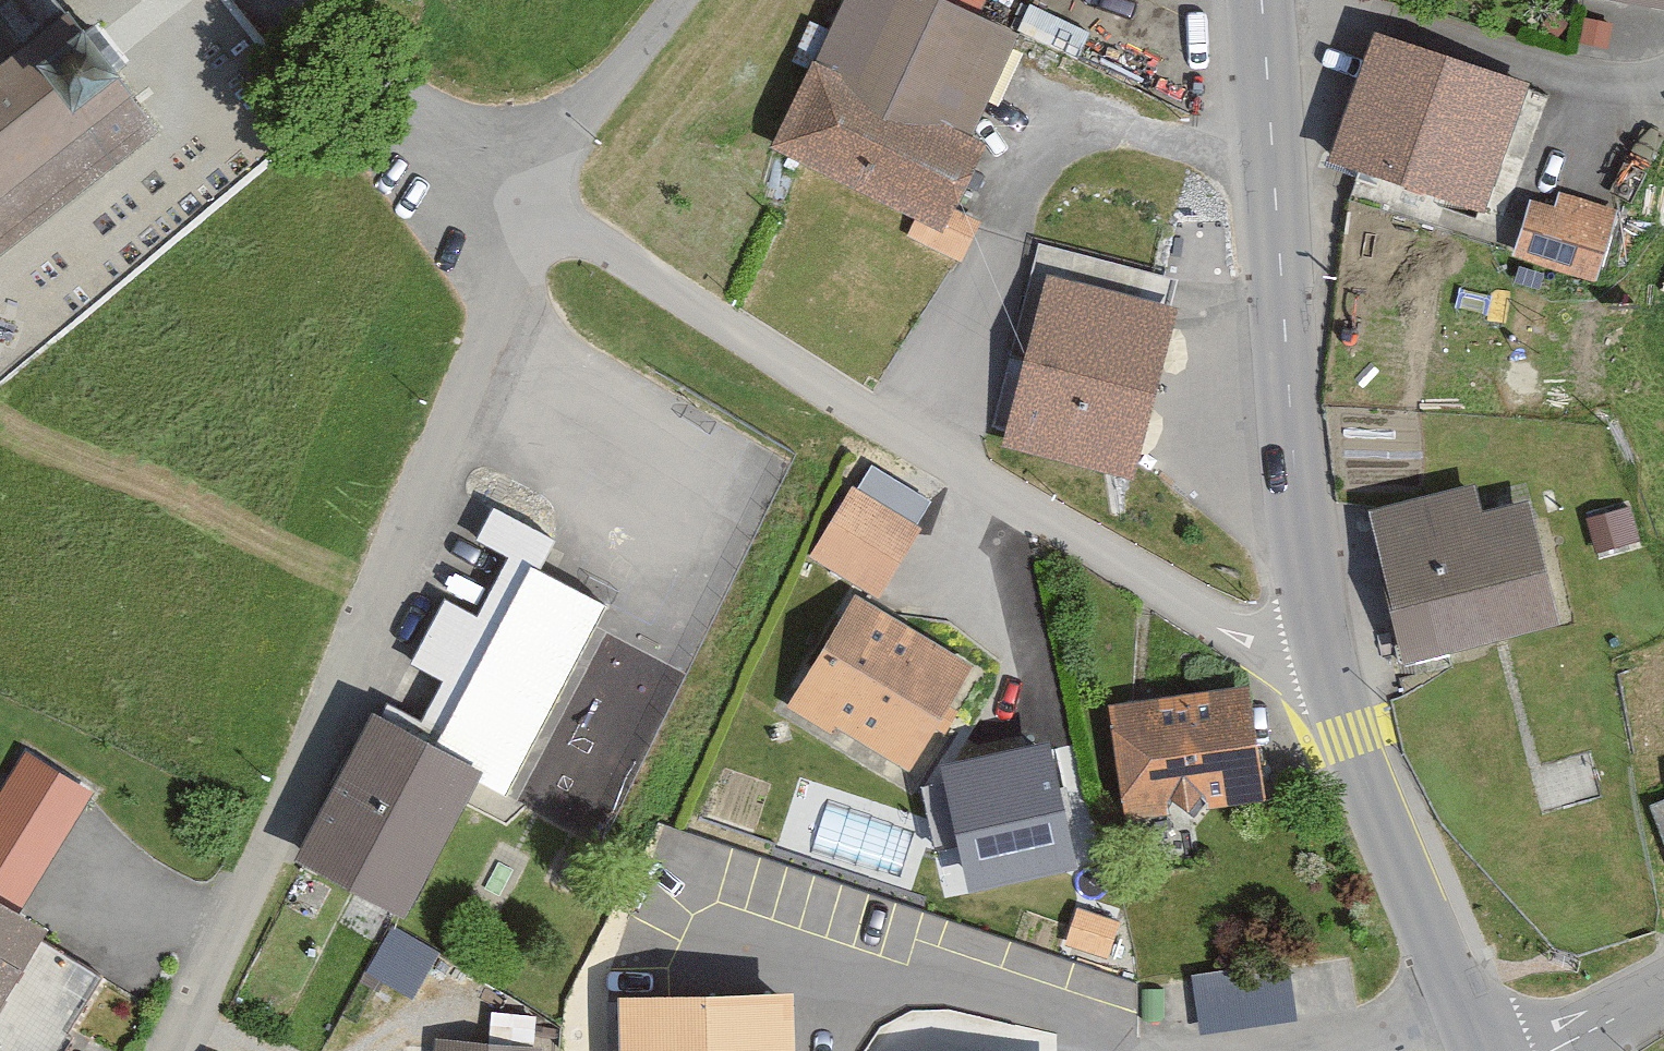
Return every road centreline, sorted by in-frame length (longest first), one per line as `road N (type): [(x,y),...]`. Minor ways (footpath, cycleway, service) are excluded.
road 1 (residential): [(532,205),(484,338),(174,1050)]
road 2 (residential): [(532,205),(1211,620),(1267,644),(1323,648)]
road 3 (tertiary): [(1323,648),(1299,511),(1263,0)]
road 4 (tertiary): [(1480,1050),(1378,813),(1323,648)]
road 5 (residential): [(279,0),(341,65),(532,205)]
road 6 (residential): [(678,0),(576,127),(532,205)]
road 7 (unclassified): [(1663,990),(1558,1050)]

